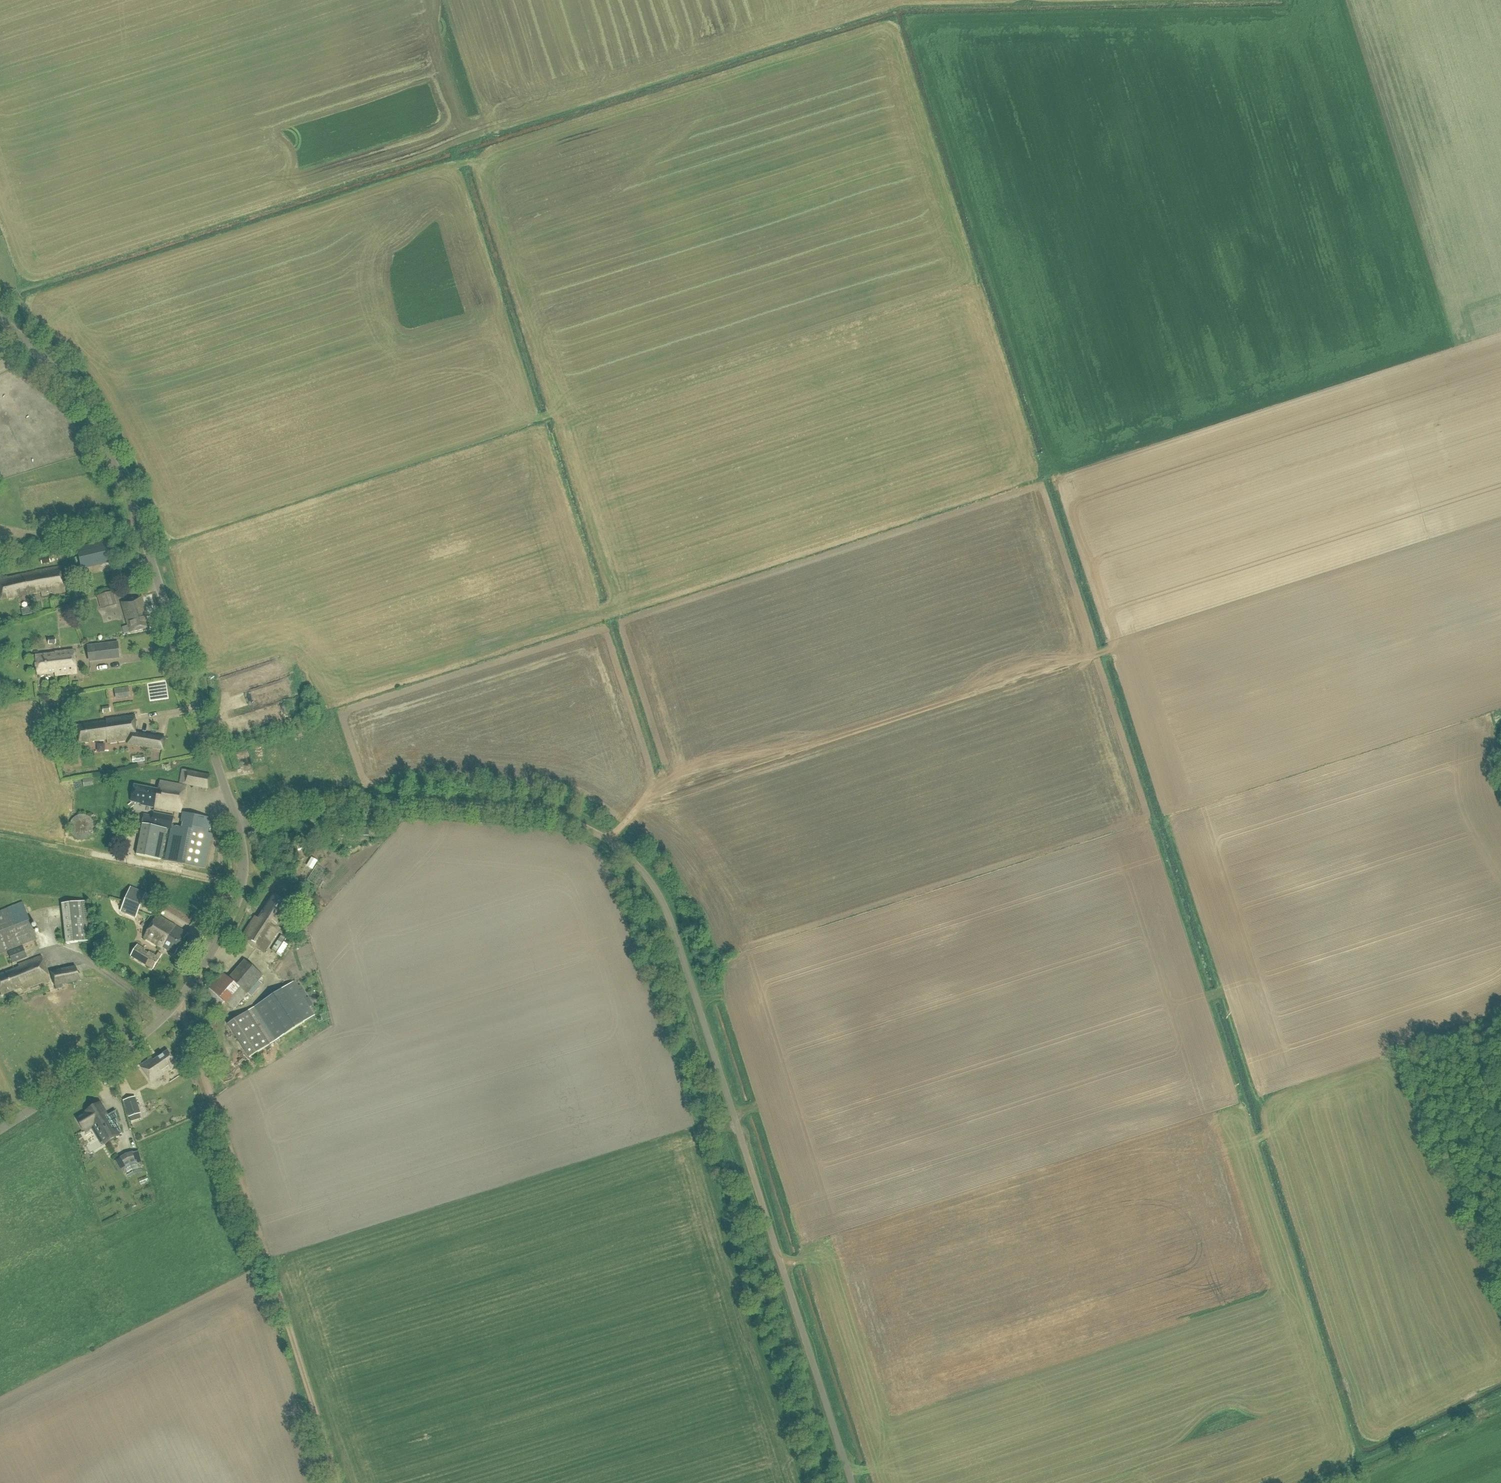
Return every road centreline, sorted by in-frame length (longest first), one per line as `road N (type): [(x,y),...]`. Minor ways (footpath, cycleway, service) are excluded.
road 1 (unclassified): [(852,1482),(670,922),(639,869),(589,827),(529,812),(324,799),(234,819)]
road 2 (unclassified): [(234,819),(129,501),(78,400),(0,318)]
road 3 (track): [(174,1010),(184,1018),(248,1203),(337,1482)]
road 4 (unclassified): [(0,1129),(174,1010),(241,887),(234,819)]
road 5 (track): [(1319,1482),(1500,1398)]

